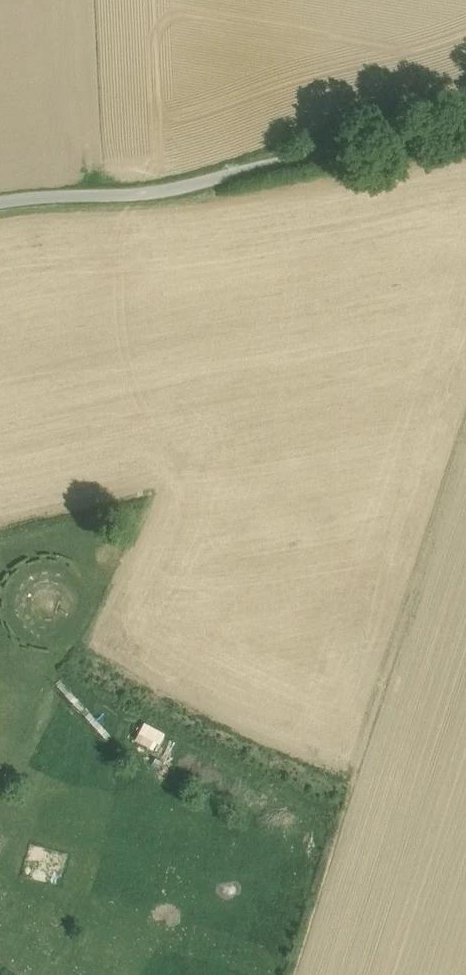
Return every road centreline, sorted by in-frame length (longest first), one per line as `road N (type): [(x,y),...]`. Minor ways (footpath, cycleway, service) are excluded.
road 1 (unclassified): [(0,202),(159,186),(465,124)]

